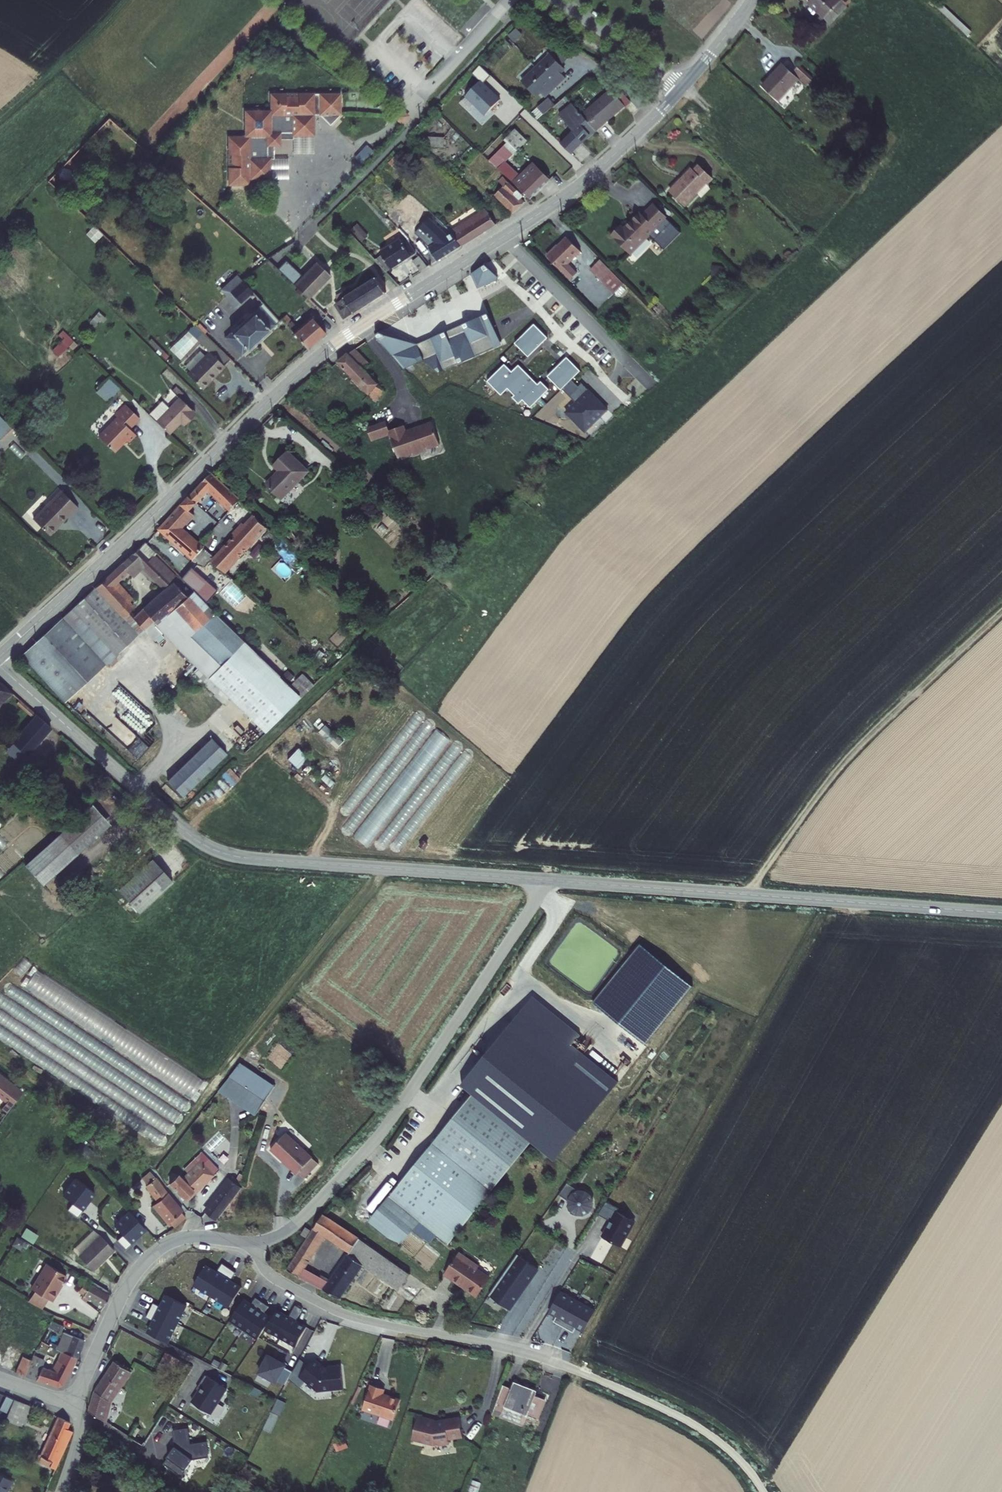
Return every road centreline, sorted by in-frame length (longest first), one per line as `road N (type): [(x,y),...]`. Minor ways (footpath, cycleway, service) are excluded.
road 1 (tertiary): [(0,657),(321,354),(503,236)]
road 2 (tertiary): [(551,880),(218,852),(0,664)]
road 3 (residential): [(551,880),(385,1129),(295,1224),(256,1242)]
road 4 (tertiary): [(1001,913),(551,880)]
road 5 (track): [(749,895),(870,733),(1001,614)]
road 6 (residential): [(573,1369),(346,1314),(266,1272),(256,1242)]
road 7 (tertiary): [(503,236),(650,121),(751,0)]
road 8 (residential): [(256,1242),(192,1237),(159,1249),(124,1291),(75,1405)]
road 9 (unclassified): [(573,1369),(687,1420),(733,1452),(764,1491)]
road 10 (residential): [(503,236),(650,382)]
road 11 (track): [(0,122),(124,0)]

